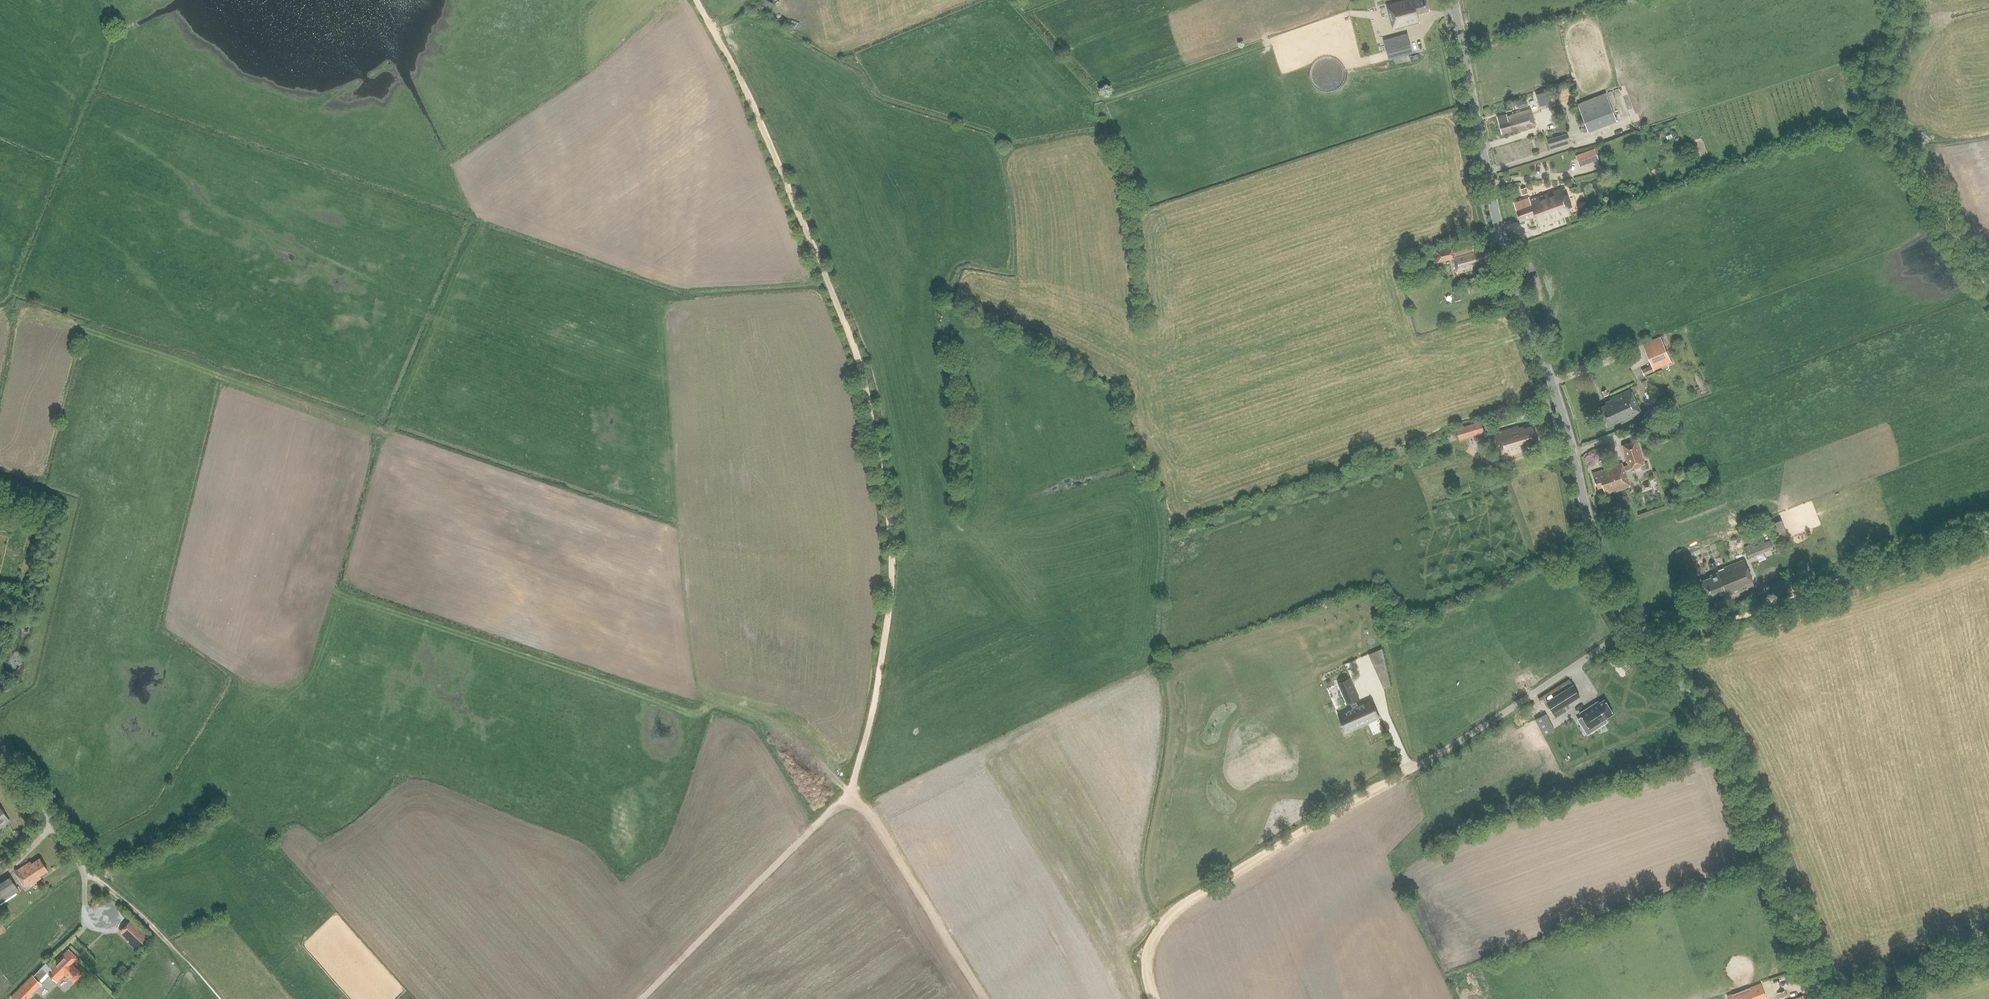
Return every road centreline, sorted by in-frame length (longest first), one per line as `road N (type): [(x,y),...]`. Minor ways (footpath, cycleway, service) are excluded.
road 1 (track): [(852,790),(880,658),(892,554),(860,371),(794,203),(696,0)]
road 2 (tertiary): [(1634,625),(1599,560),(1560,406),(1510,268),(1454,0)]
road 3 (tertiary): [(1825,998),(1738,772),(1634,625)]
road 4 (track): [(1154,998),(1149,948),(1182,904),(1410,770)]
road 5 (track): [(1648,645),(1988,529)]
road 6 (track): [(1988,272),(1880,112),(1882,88),(1906,35),(1907,0)]
road 7 (track): [(641,998),(852,790)]
road 8 (unclassified): [(1410,770),(1634,625)]
road 9 (track): [(852,790),(984,998)]
road 10 (track): [(1818,998),(1988,942)]
road 11 (unclassified): [(84,871),(0,739)]

